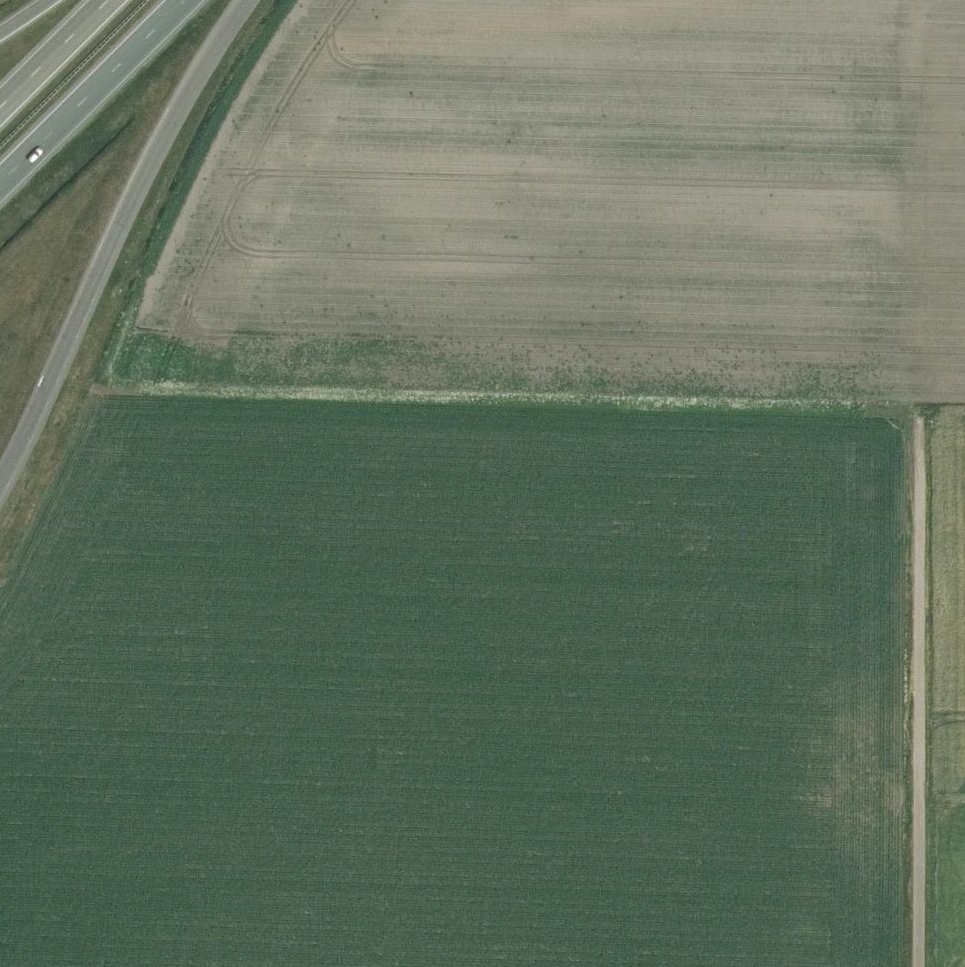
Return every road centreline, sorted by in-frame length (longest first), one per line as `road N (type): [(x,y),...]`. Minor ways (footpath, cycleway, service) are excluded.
road 1 (unclassified): [(918,966),(917,423)]
road 2 (trunk): [(0,481),(40,409),(164,130),(245,0)]
road 3 (trunk): [(0,182),(184,0)]
road 4 (trunk): [(106,0),(0,106)]

